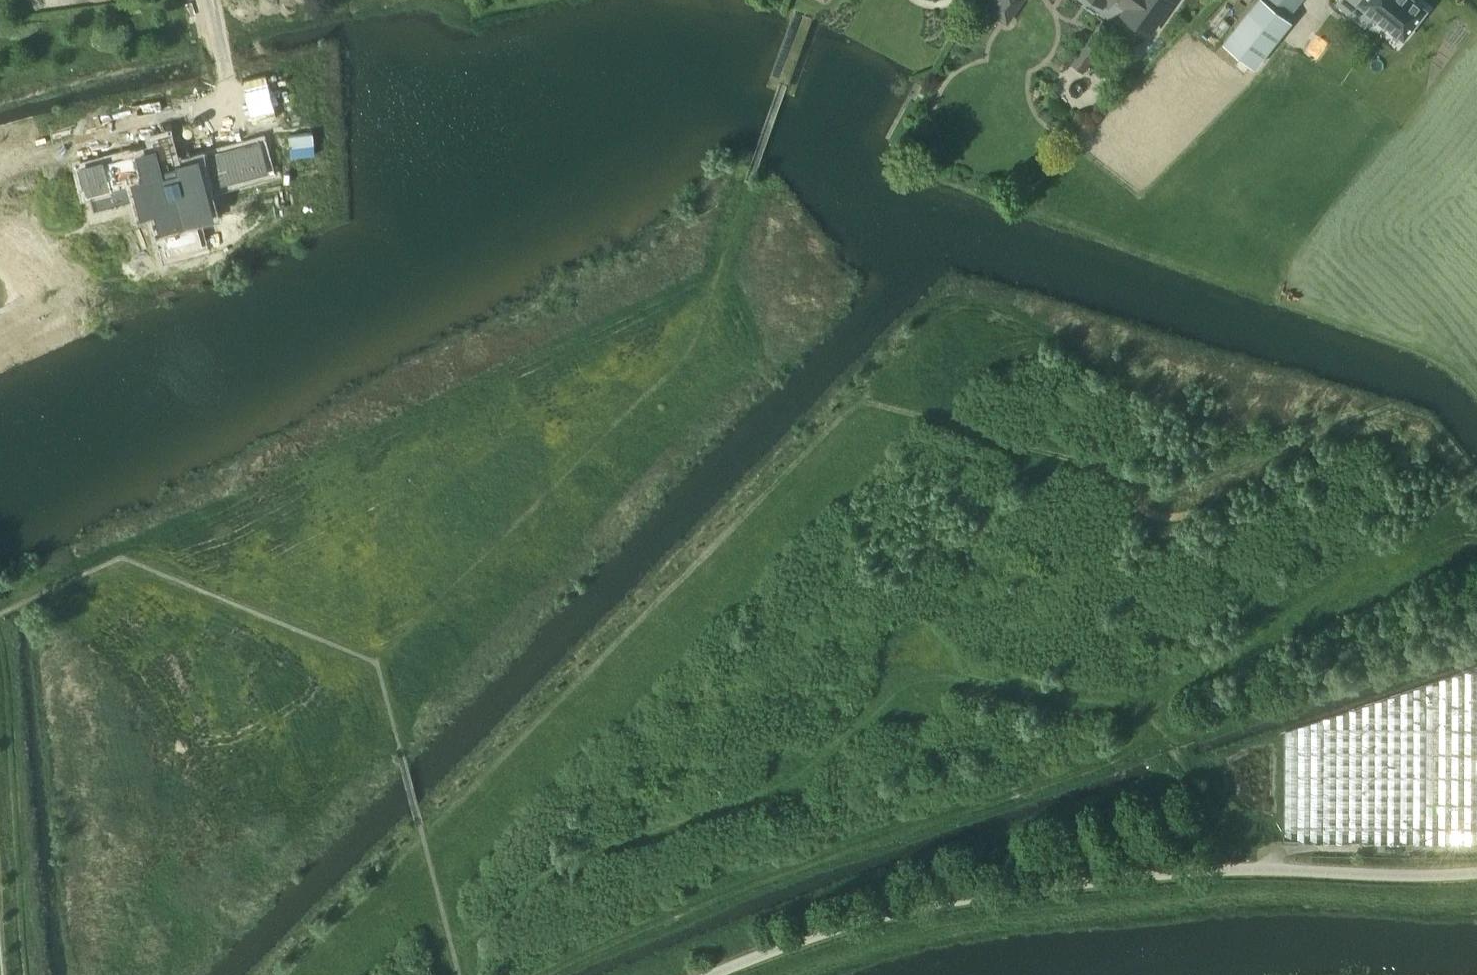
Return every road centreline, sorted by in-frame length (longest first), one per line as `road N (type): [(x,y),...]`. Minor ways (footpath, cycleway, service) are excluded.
road 1 (unclassified): [(711,974),(863,920),(1020,891),(1231,869),(1476,873)]

